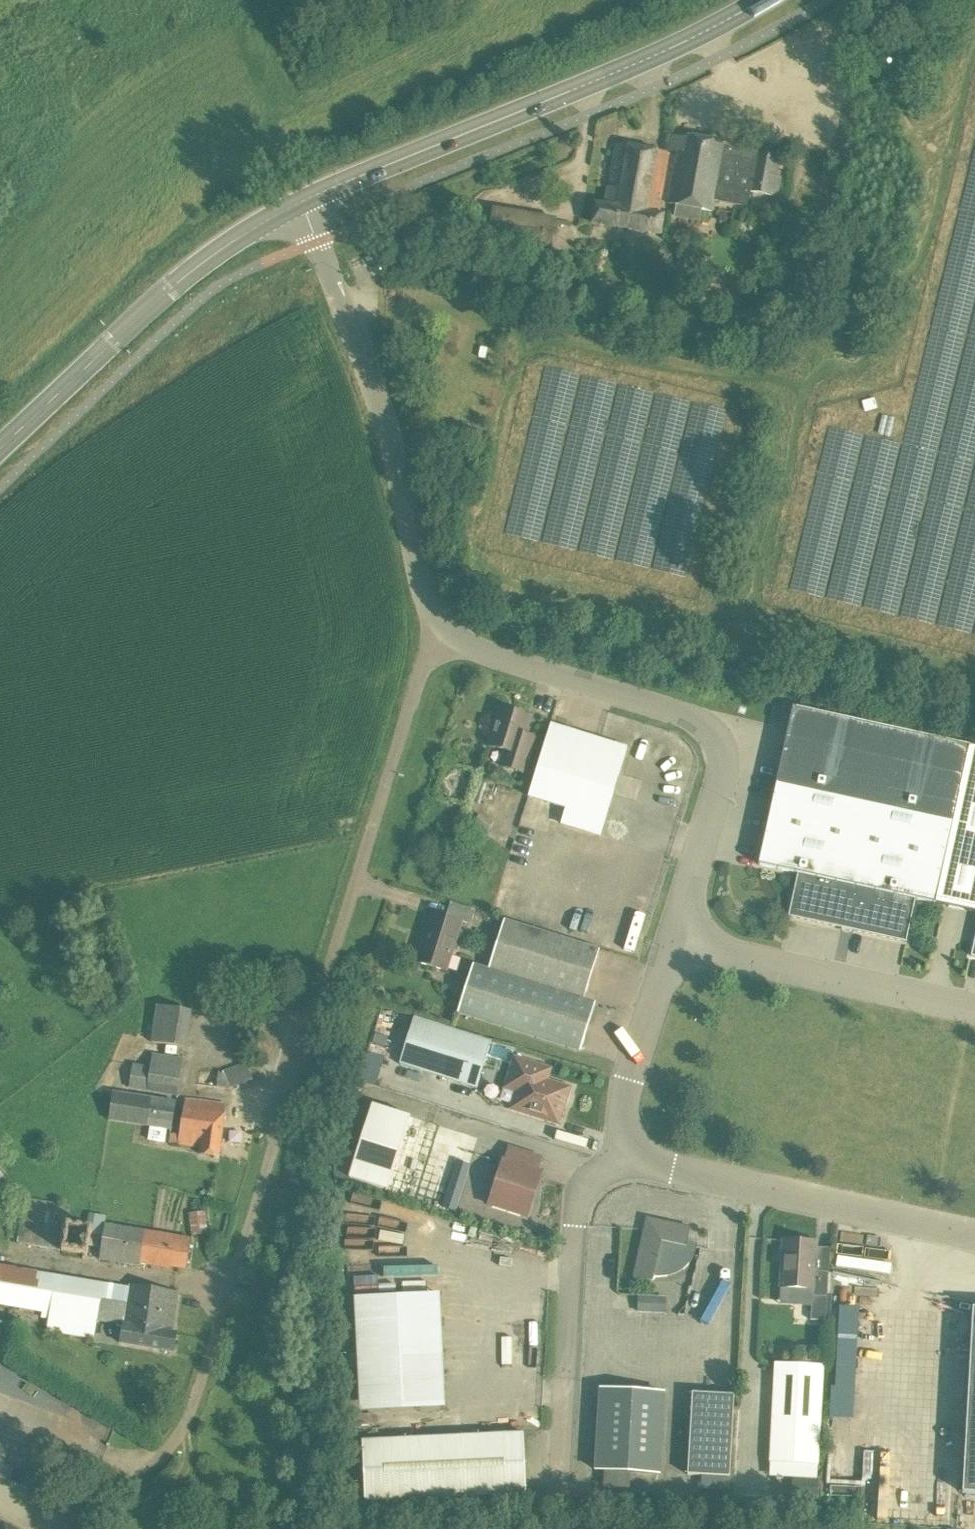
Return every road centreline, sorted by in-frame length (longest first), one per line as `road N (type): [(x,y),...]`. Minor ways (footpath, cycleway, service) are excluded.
road 1 (unclassified): [(675,941),(711,813),(716,760),(699,724),(437,634),(368,363),(305,202)]
road 2 (tertiary): [(305,202),(765,0)]
road 3 (tertiary): [(0,453),(214,253),(305,202)]
road 4 (unclassified): [(560,1471),(578,1189),(602,1153),(635,1143)]
road 5 (unclassified): [(974,1235),(657,1161),(635,1143)]
road 6 (unclassified): [(974,1008),(675,941)]
road 7 (unclassified): [(635,1143),(623,1090),(675,941)]

